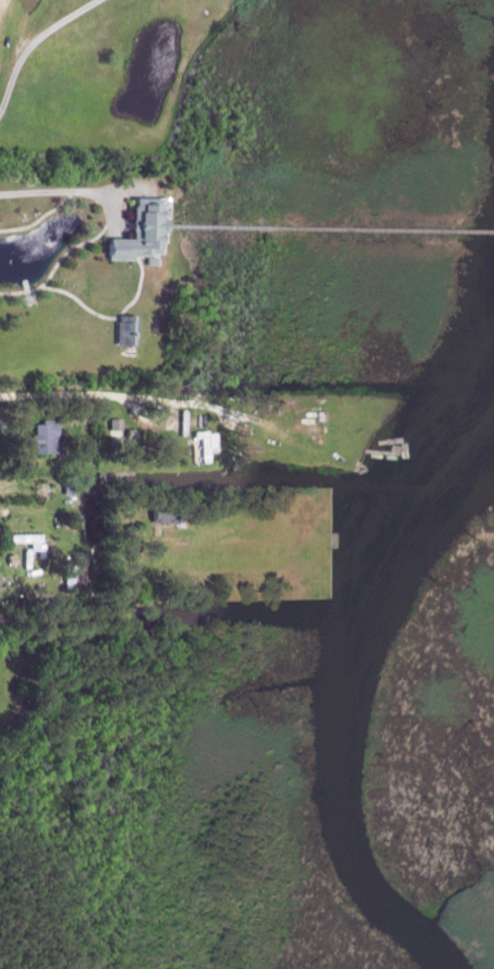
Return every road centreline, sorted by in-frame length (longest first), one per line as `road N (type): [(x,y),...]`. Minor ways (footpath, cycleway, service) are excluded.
road 1 (residential): [(0,399),(126,398),(241,414)]

